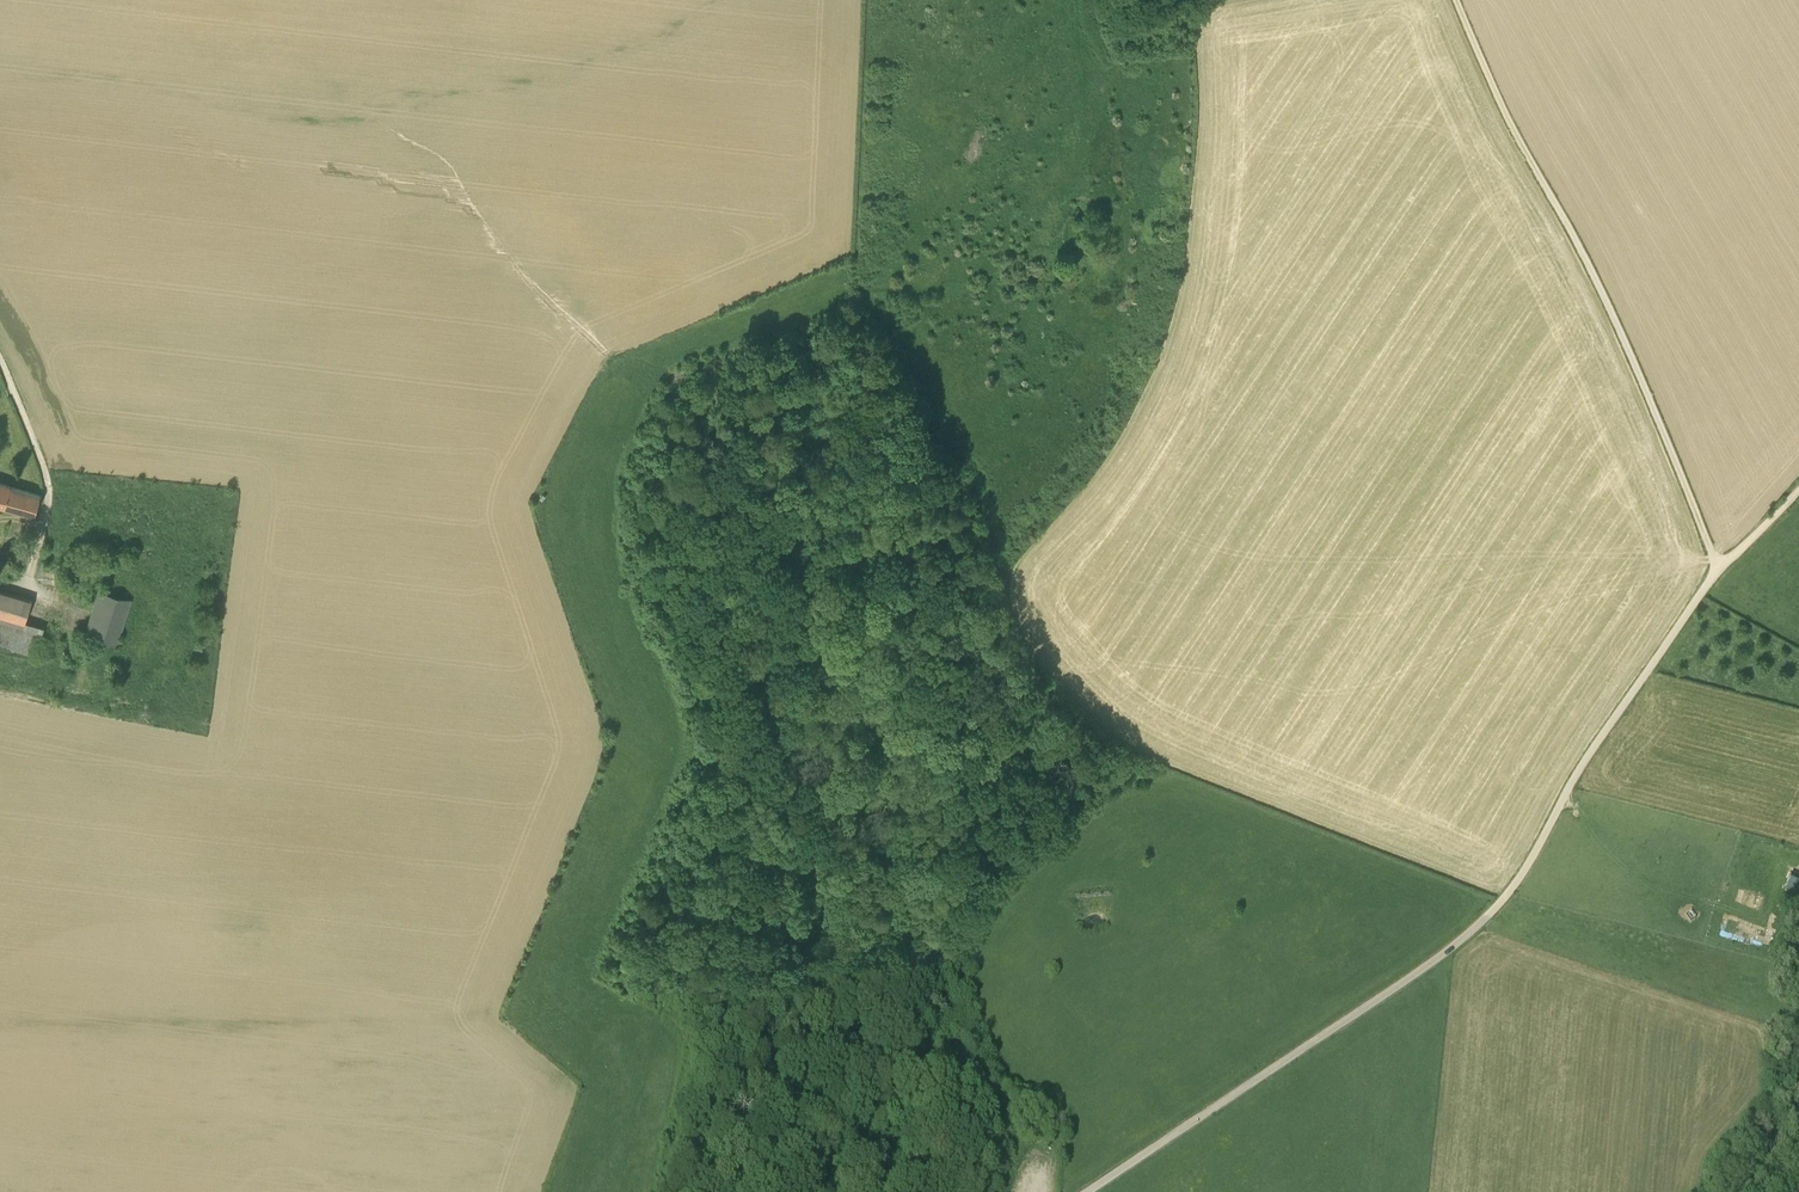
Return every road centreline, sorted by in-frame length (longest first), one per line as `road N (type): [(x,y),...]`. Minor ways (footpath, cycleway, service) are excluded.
road 1 (unclassified): [(1719,567),(1490,912),(1412,976),(1087,1191)]
road 2 (track): [(1457,0),(1513,128),(1624,340),(1719,567)]
road 3 (unclassified): [(27,575),(48,483),(0,358)]
road 4 (track): [(27,575),(73,644),(74,682),(61,693),(0,685)]

